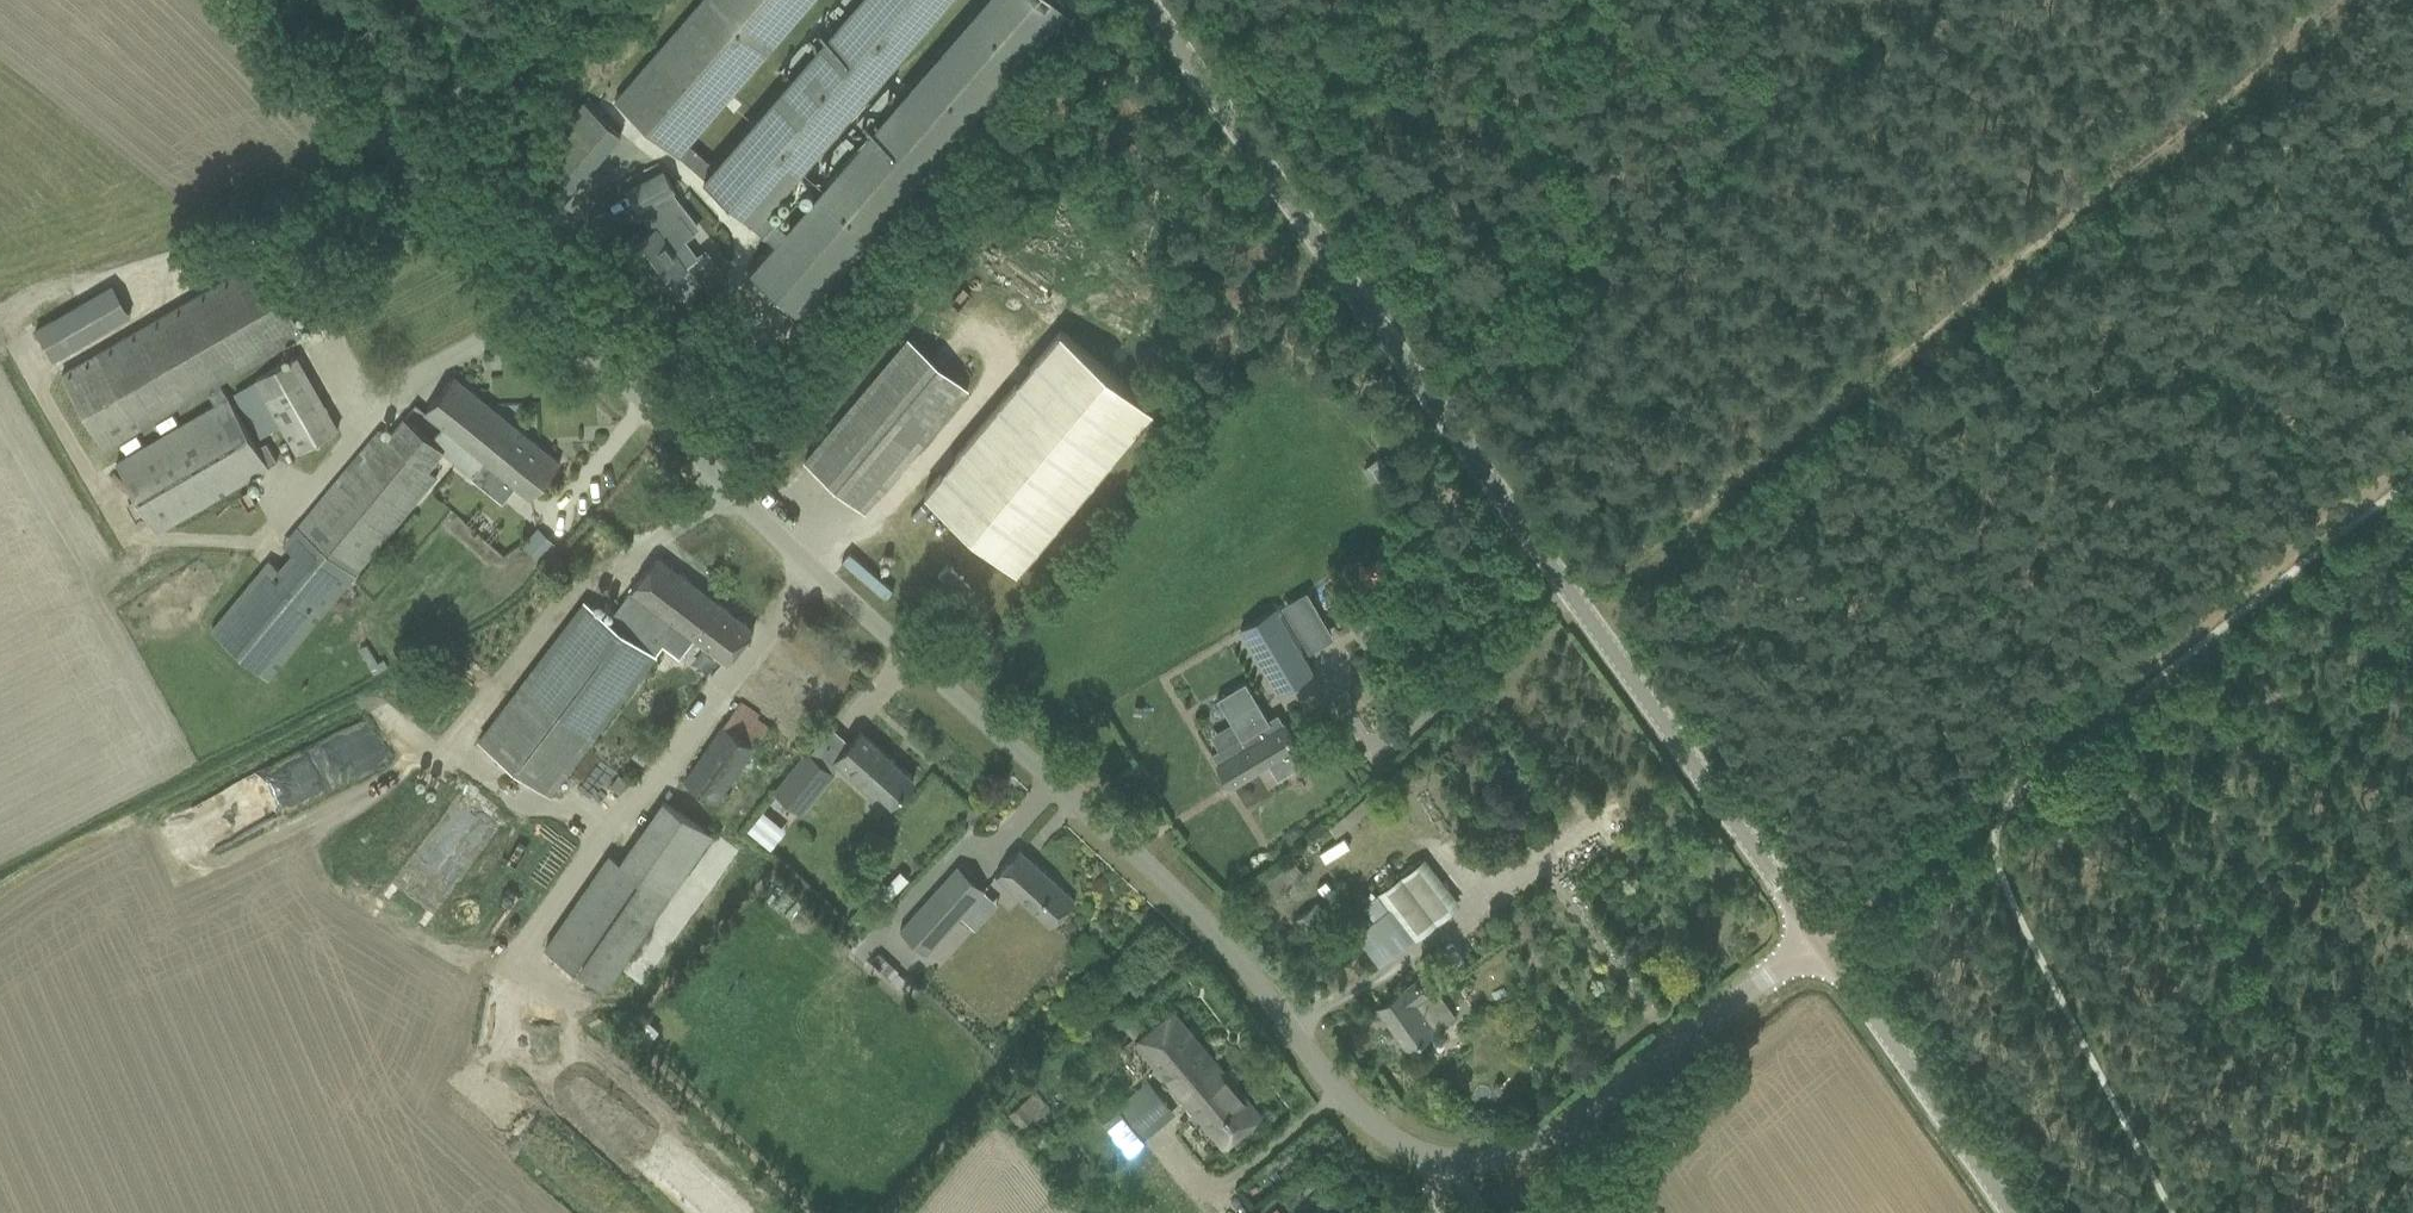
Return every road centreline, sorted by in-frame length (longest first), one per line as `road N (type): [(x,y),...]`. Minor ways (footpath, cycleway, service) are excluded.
road 1 (unclassified): [(1819,941),(1517,1152),(1457,1162),(1404,1146),(1367,1119),(1200,922),(703,463),(400,154)]
road 2 (tertiary): [(1819,941),(1148,0)]
road 3 (track): [(2356,0),(1585,613)]
road 4 (track): [(2412,453),(1979,795)]
road 5 (tertiary): [(2012,1212),(1819,941)]
road 6 (unclassified): [(400,154),(500,80),(578,0)]
road 7 (track): [(1979,795),(1810,927)]
road 8 (unclassified): [(400,154),(289,58)]

